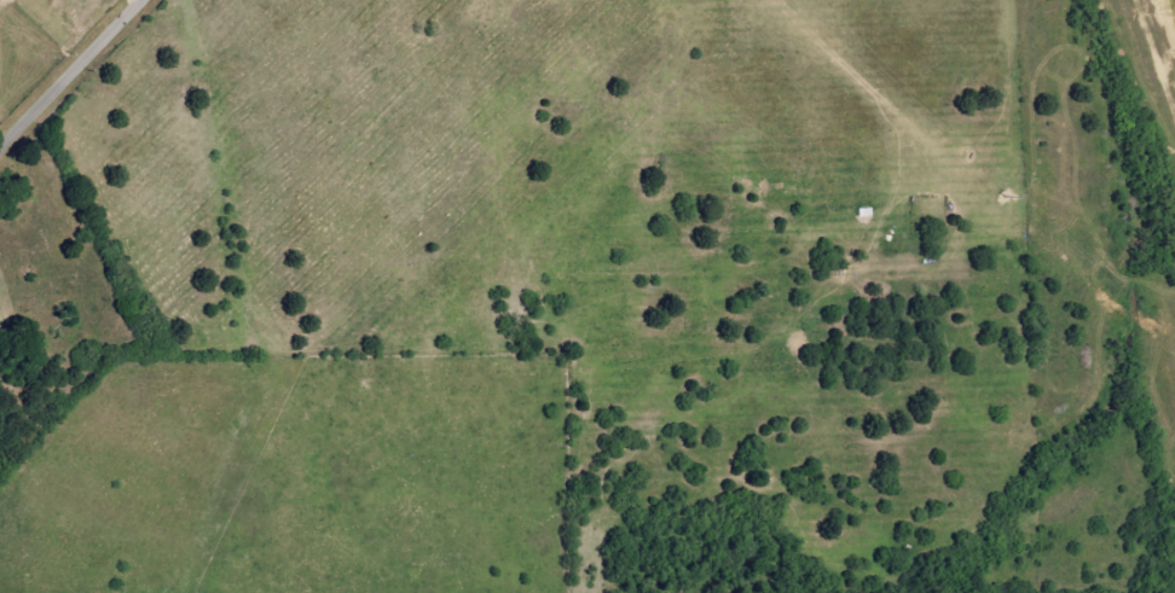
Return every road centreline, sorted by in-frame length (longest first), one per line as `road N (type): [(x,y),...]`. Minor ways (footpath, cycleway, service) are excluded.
road 1 (residential): [(0,145),(140,0)]

